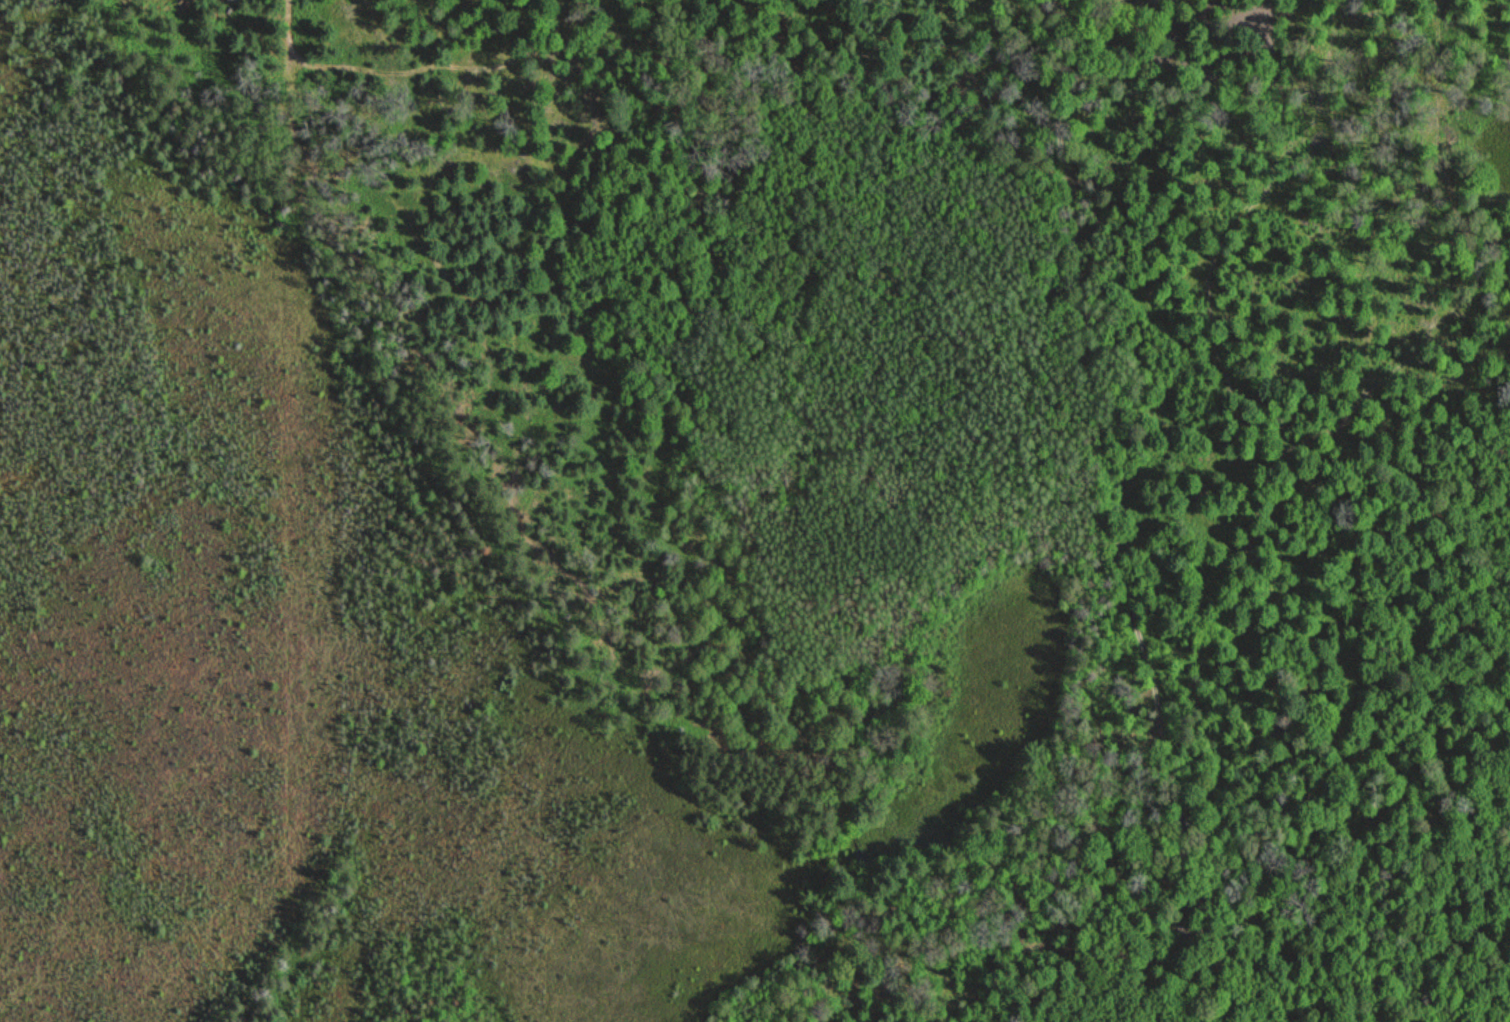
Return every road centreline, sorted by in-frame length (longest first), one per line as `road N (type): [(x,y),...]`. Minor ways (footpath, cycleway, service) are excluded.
road 1 (residential): [(1044,0),(1109,531),(1181,748),(1226,1021)]

